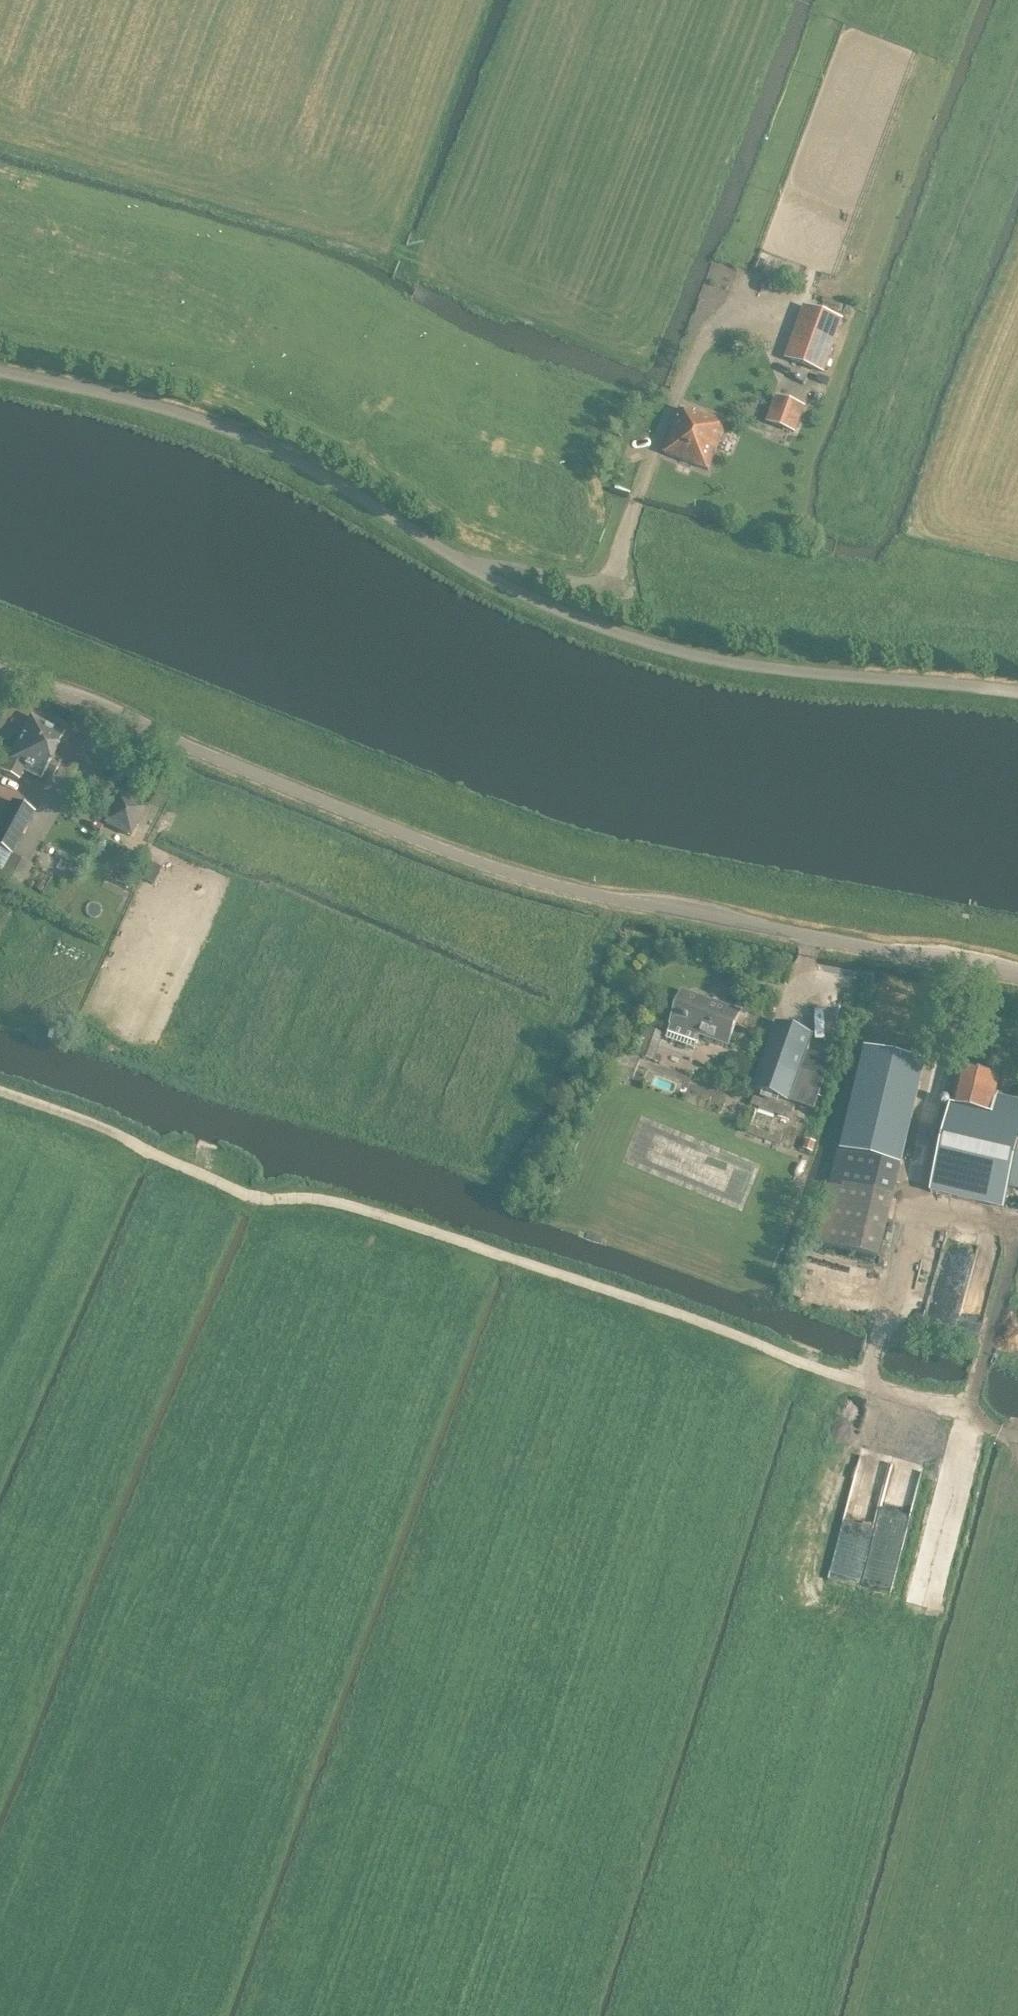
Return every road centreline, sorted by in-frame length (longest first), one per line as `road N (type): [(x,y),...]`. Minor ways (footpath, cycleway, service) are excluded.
road 1 (track): [(0,1087),(120,1127),(254,1200),(324,1199),(865,1382),(918,1203)]
road 2 (unclassified): [(1017,689),(742,663),(646,641),(513,588),(233,429),(0,370)]
road 3 (tertiary): [(1017,973),(518,873),(0,668)]
road 4 (track): [(970,964),(918,1203),(1017,1238)]
road 5 (track): [(1017,1241),(969,1404)]
road 6 (track): [(865,1382),(928,1404),(969,1404),(988,1427),(1017,1435)]

